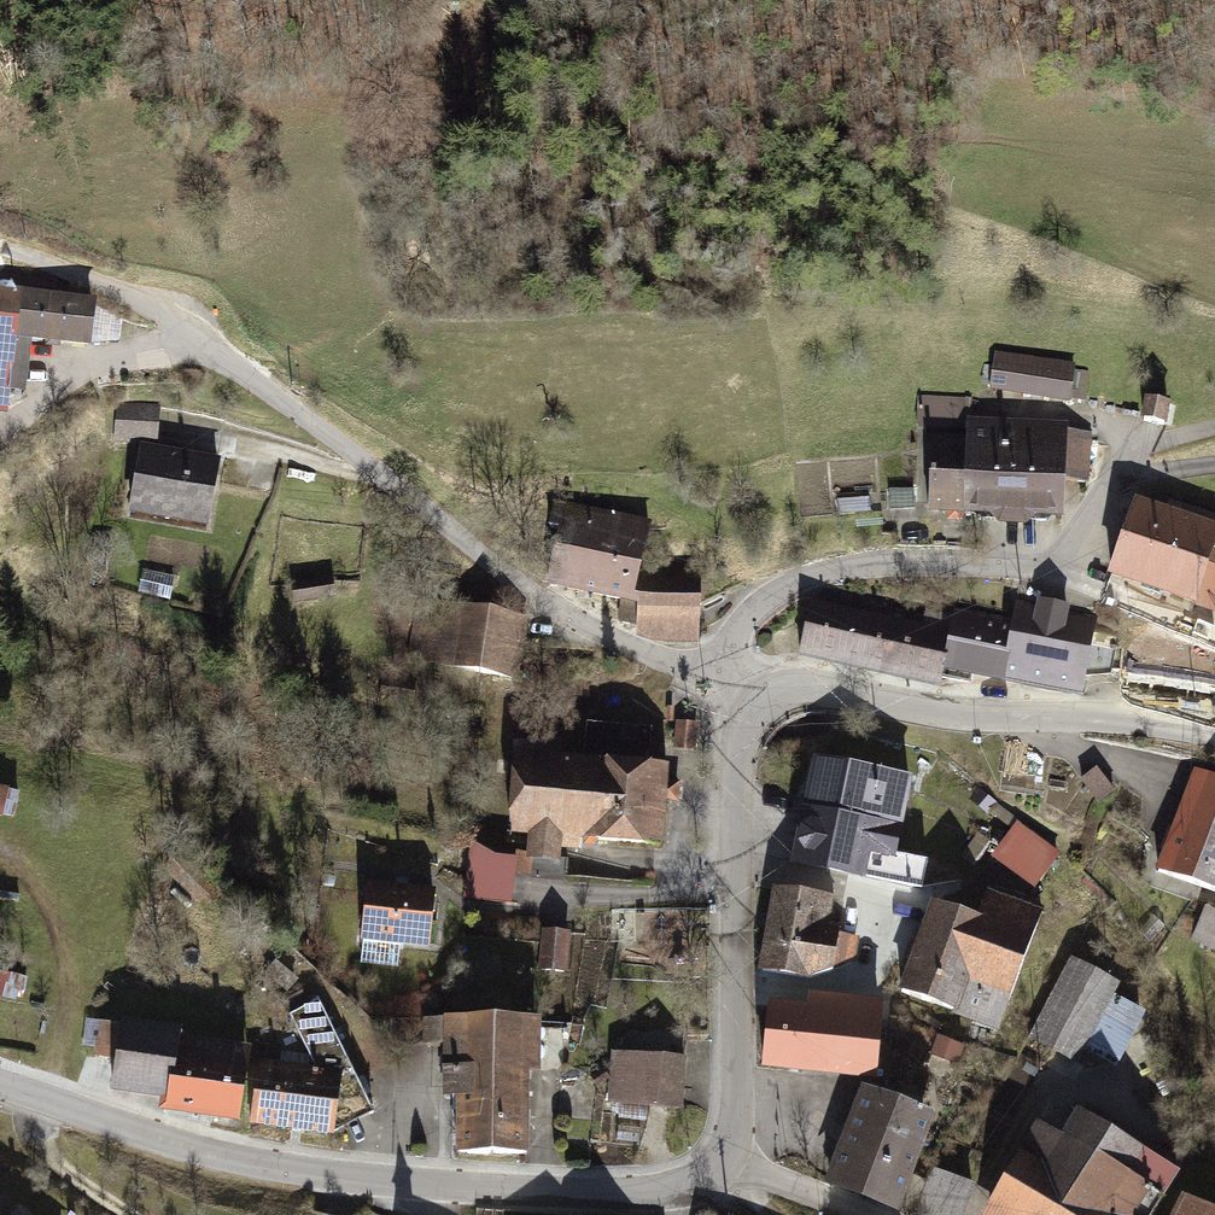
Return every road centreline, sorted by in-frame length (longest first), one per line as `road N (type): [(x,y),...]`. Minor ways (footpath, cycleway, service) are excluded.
road 1 (tertiary): [(0,1086),(315,1182),(687,1187),(734,1166)]
road 2 (residential): [(726,670),(576,621),(493,582),(407,497),(202,350)]
road 3 (tertiary): [(734,1166),(744,1119),(742,757),(750,720),(768,697)]
road 4 (tertiary): [(768,697),(805,683),(1036,720),(1214,726)]
road 5 (residential): [(1053,575),(852,562),(794,579),(752,608),(726,670)]
road 6 (residential): [(202,350),(108,358),(58,380),(0,429)]
road 7 (residential): [(1053,575),(1109,468),(1125,451),(1161,436)]
road 8 (residential): [(1214,636),(1053,575)]
road 9 (residential): [(857,1214),(734,1166)]

